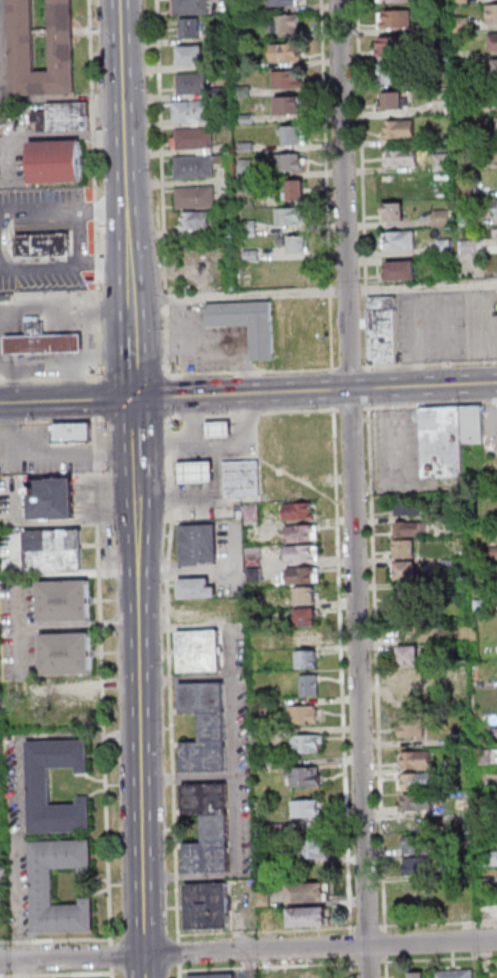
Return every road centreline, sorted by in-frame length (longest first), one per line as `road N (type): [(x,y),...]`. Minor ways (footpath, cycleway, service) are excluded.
road 1 (residential): [(371,977),(341,0)]
road 2 (secondary): [(150,977),(135,465)]
road 3 (residential): [(496,939),(0,961)]
road 4 (tertiary): [(496,384),(133,398)]
road 5 (secondary): [(125,208),(119,0)]
road 6 (secondary): [(133,398),(0,402)]

